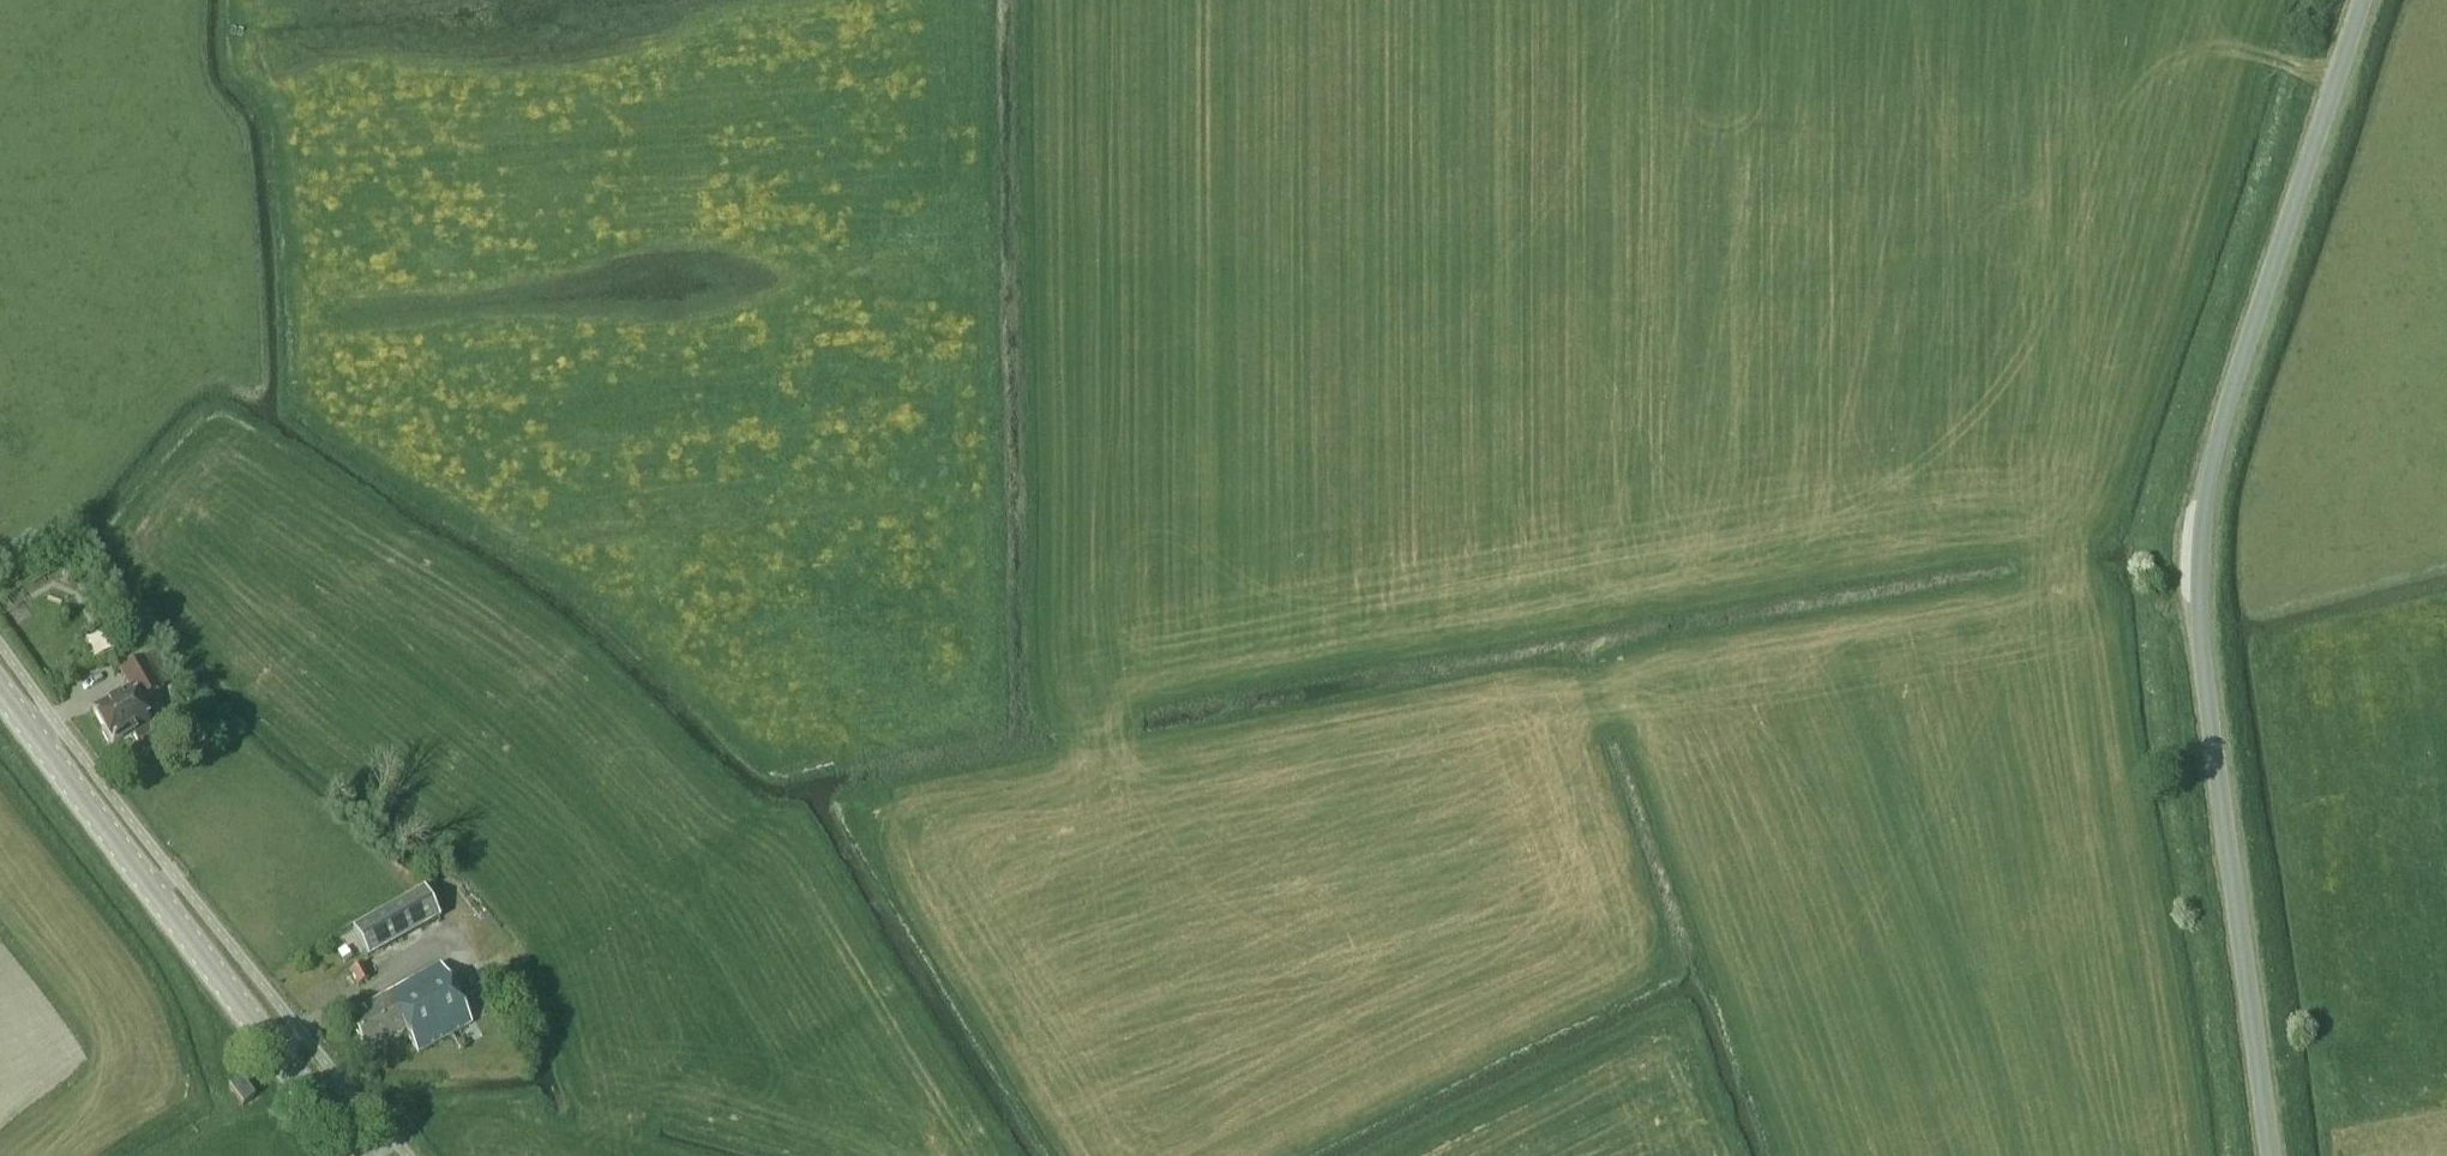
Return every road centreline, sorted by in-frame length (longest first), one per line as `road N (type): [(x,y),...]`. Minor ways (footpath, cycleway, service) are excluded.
road 1 (unclassified): [(2269,1155),(2204,671),(2201,515),(2217,445),(2366,0)]
road 2 (secondary): [(358,1155),(0,687)]

